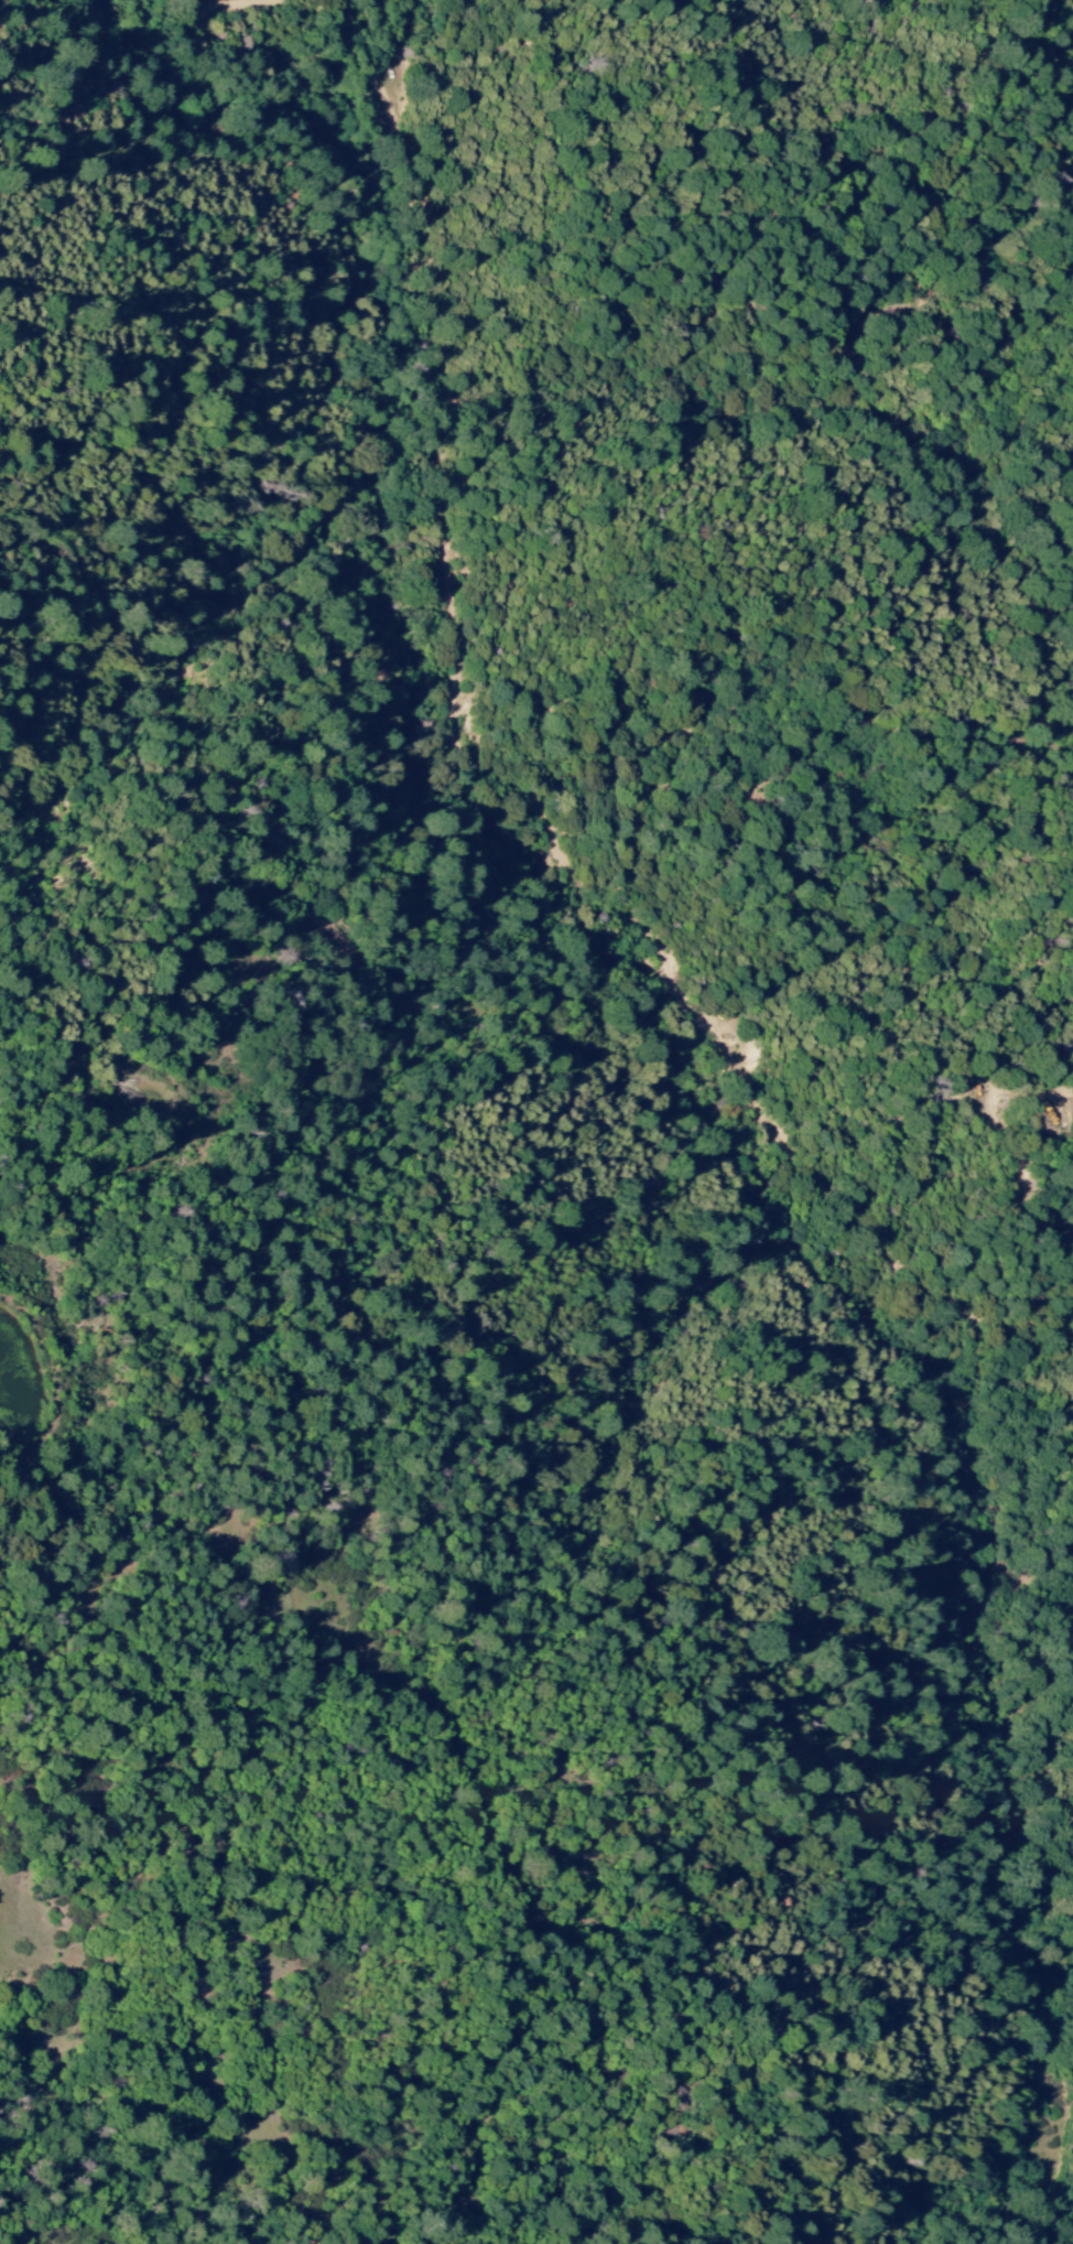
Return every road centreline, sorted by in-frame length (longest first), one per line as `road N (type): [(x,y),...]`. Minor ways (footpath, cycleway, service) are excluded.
road 1 (residential): [(1072,1331),(1059,1316),(950,1304),(828,1188),(610,834),(501,743),(470,665),(489,74)]

